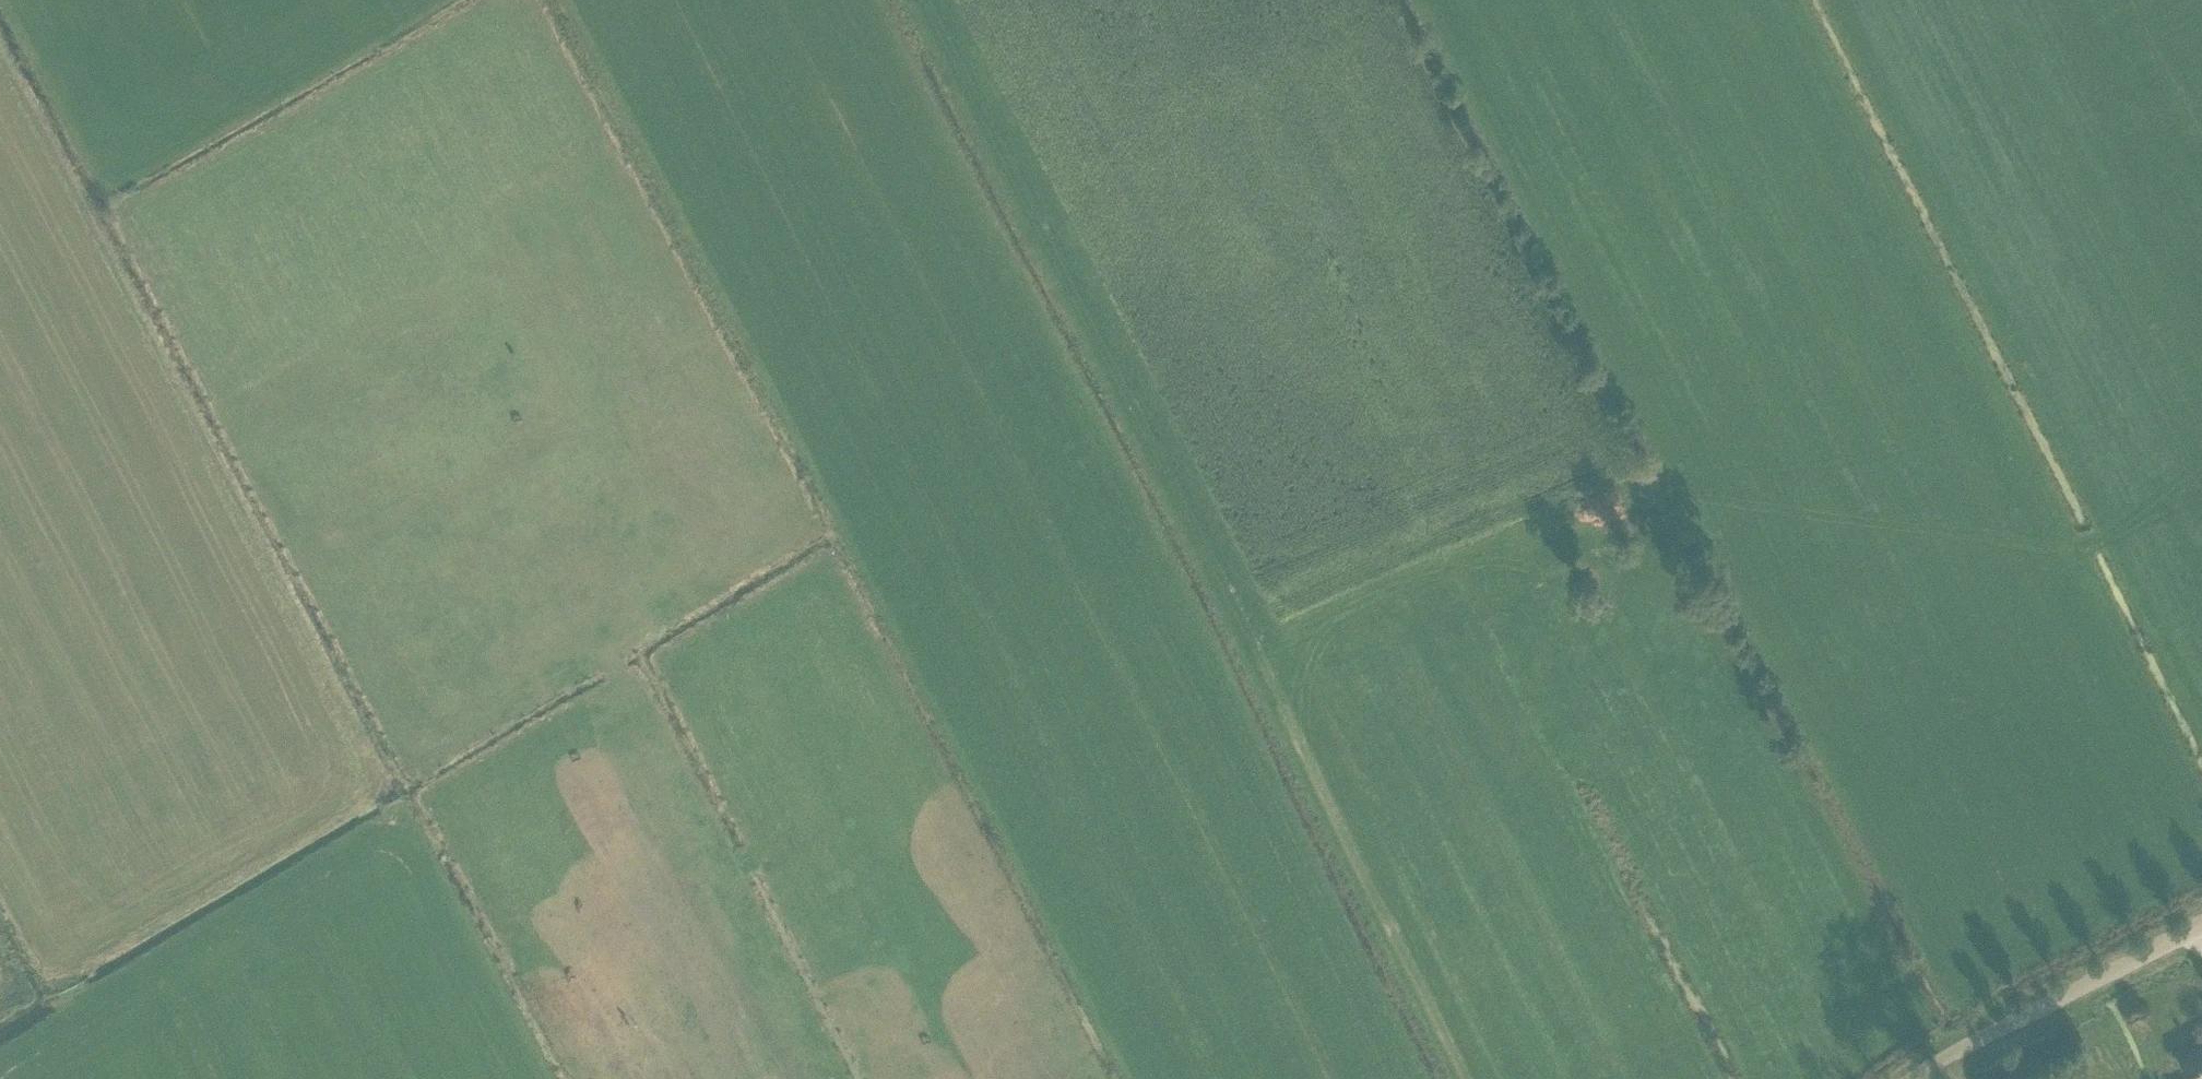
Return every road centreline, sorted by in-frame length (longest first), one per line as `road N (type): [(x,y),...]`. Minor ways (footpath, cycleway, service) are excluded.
road 1 (unclassified): [(1919,1078),(2201,929)]

